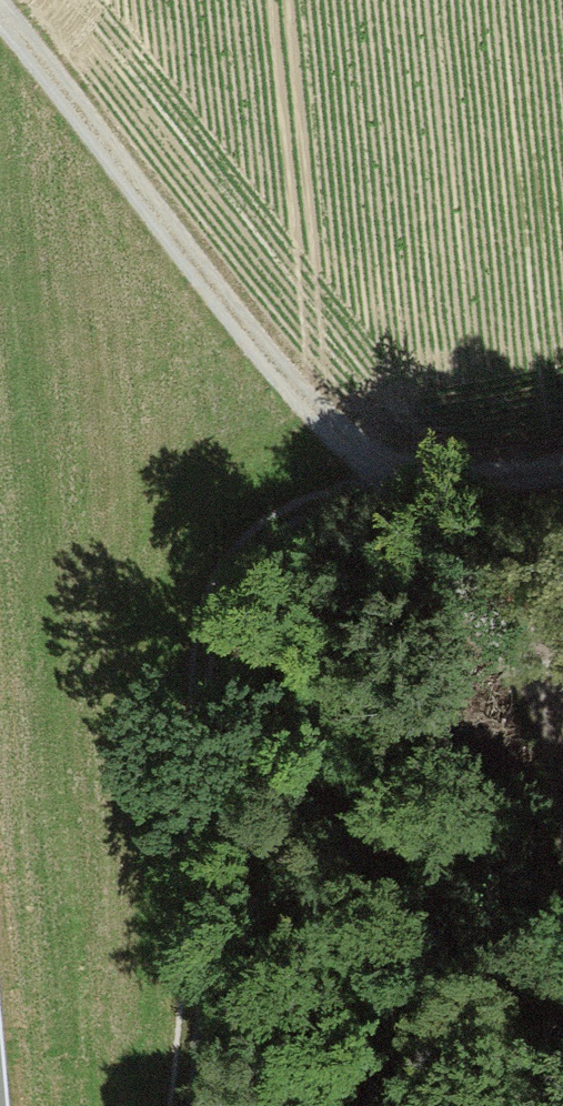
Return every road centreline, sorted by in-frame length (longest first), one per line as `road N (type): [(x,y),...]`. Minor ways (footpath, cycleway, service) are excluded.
road 1 (track): [(171,1105),(218,629),(257,537),(378,488),(559,782)]
road 2 (track): [(0,13),(378,488),(562,465)]
road 3 (track): [(559,782),(548,684),(562,647)]

